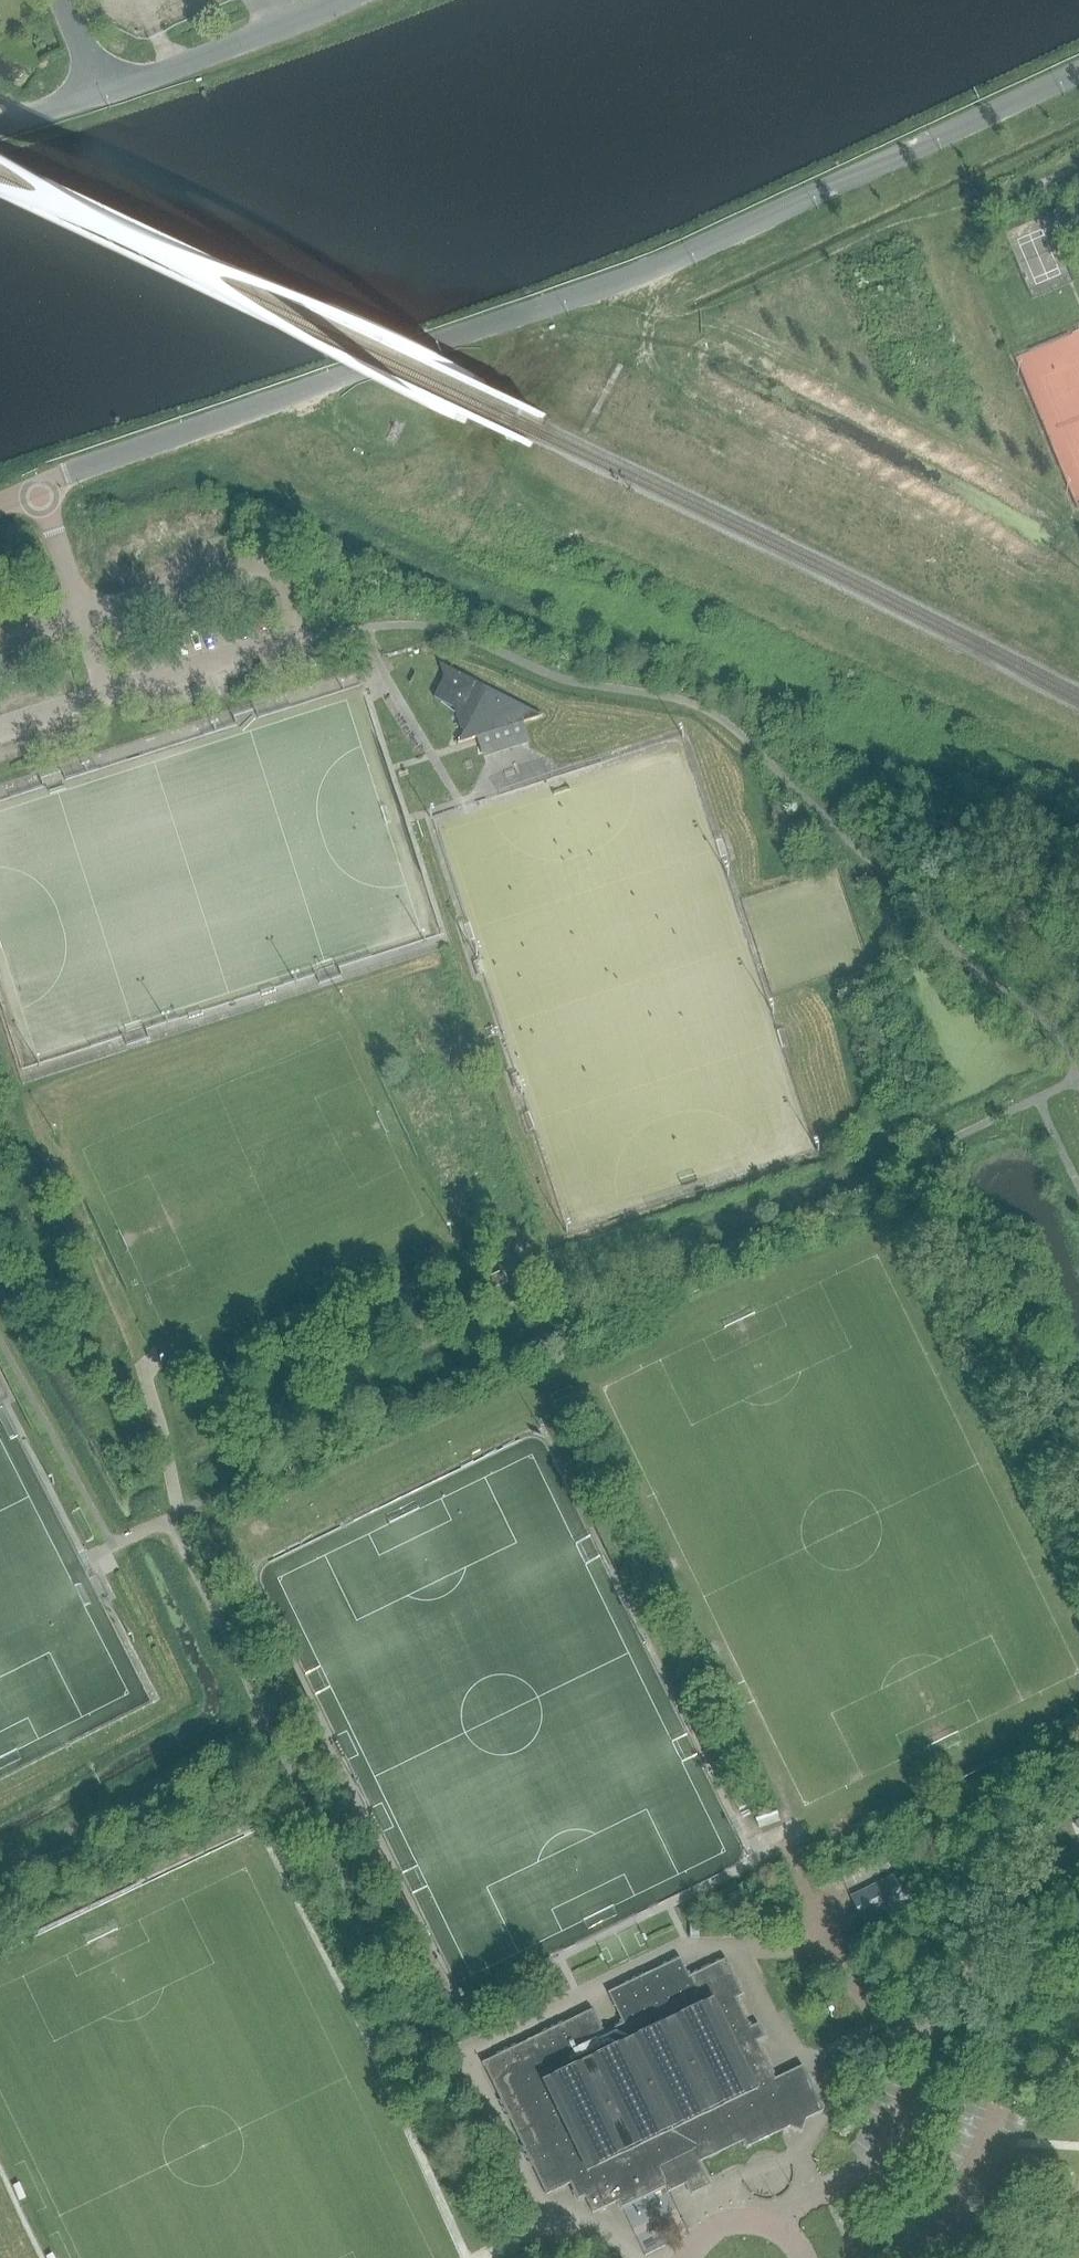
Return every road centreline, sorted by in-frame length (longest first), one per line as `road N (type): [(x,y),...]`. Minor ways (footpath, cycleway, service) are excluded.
road 1 (tertiary): [(1078,69),(665,264),(227,414),(0,506)]
road 2 (residential): [(1078,1857),(1014,1898),(978,1941),(881,2159),(777,2225)]
road 3 (tertiary): [(103,91),(341,0)]

